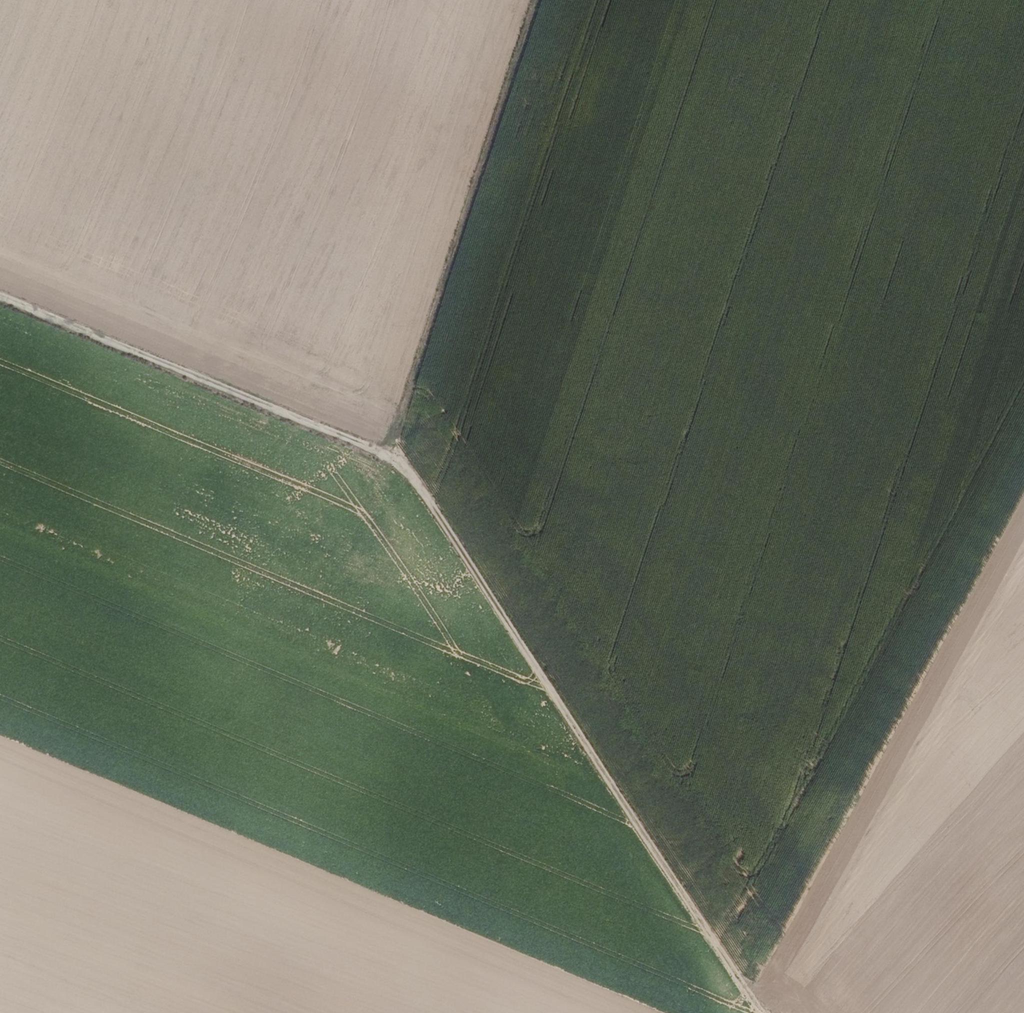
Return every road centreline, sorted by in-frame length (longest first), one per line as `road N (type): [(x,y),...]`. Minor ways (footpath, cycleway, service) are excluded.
road 1 (track): [(770,1012),(431,495),(399,463),(0,296)]

